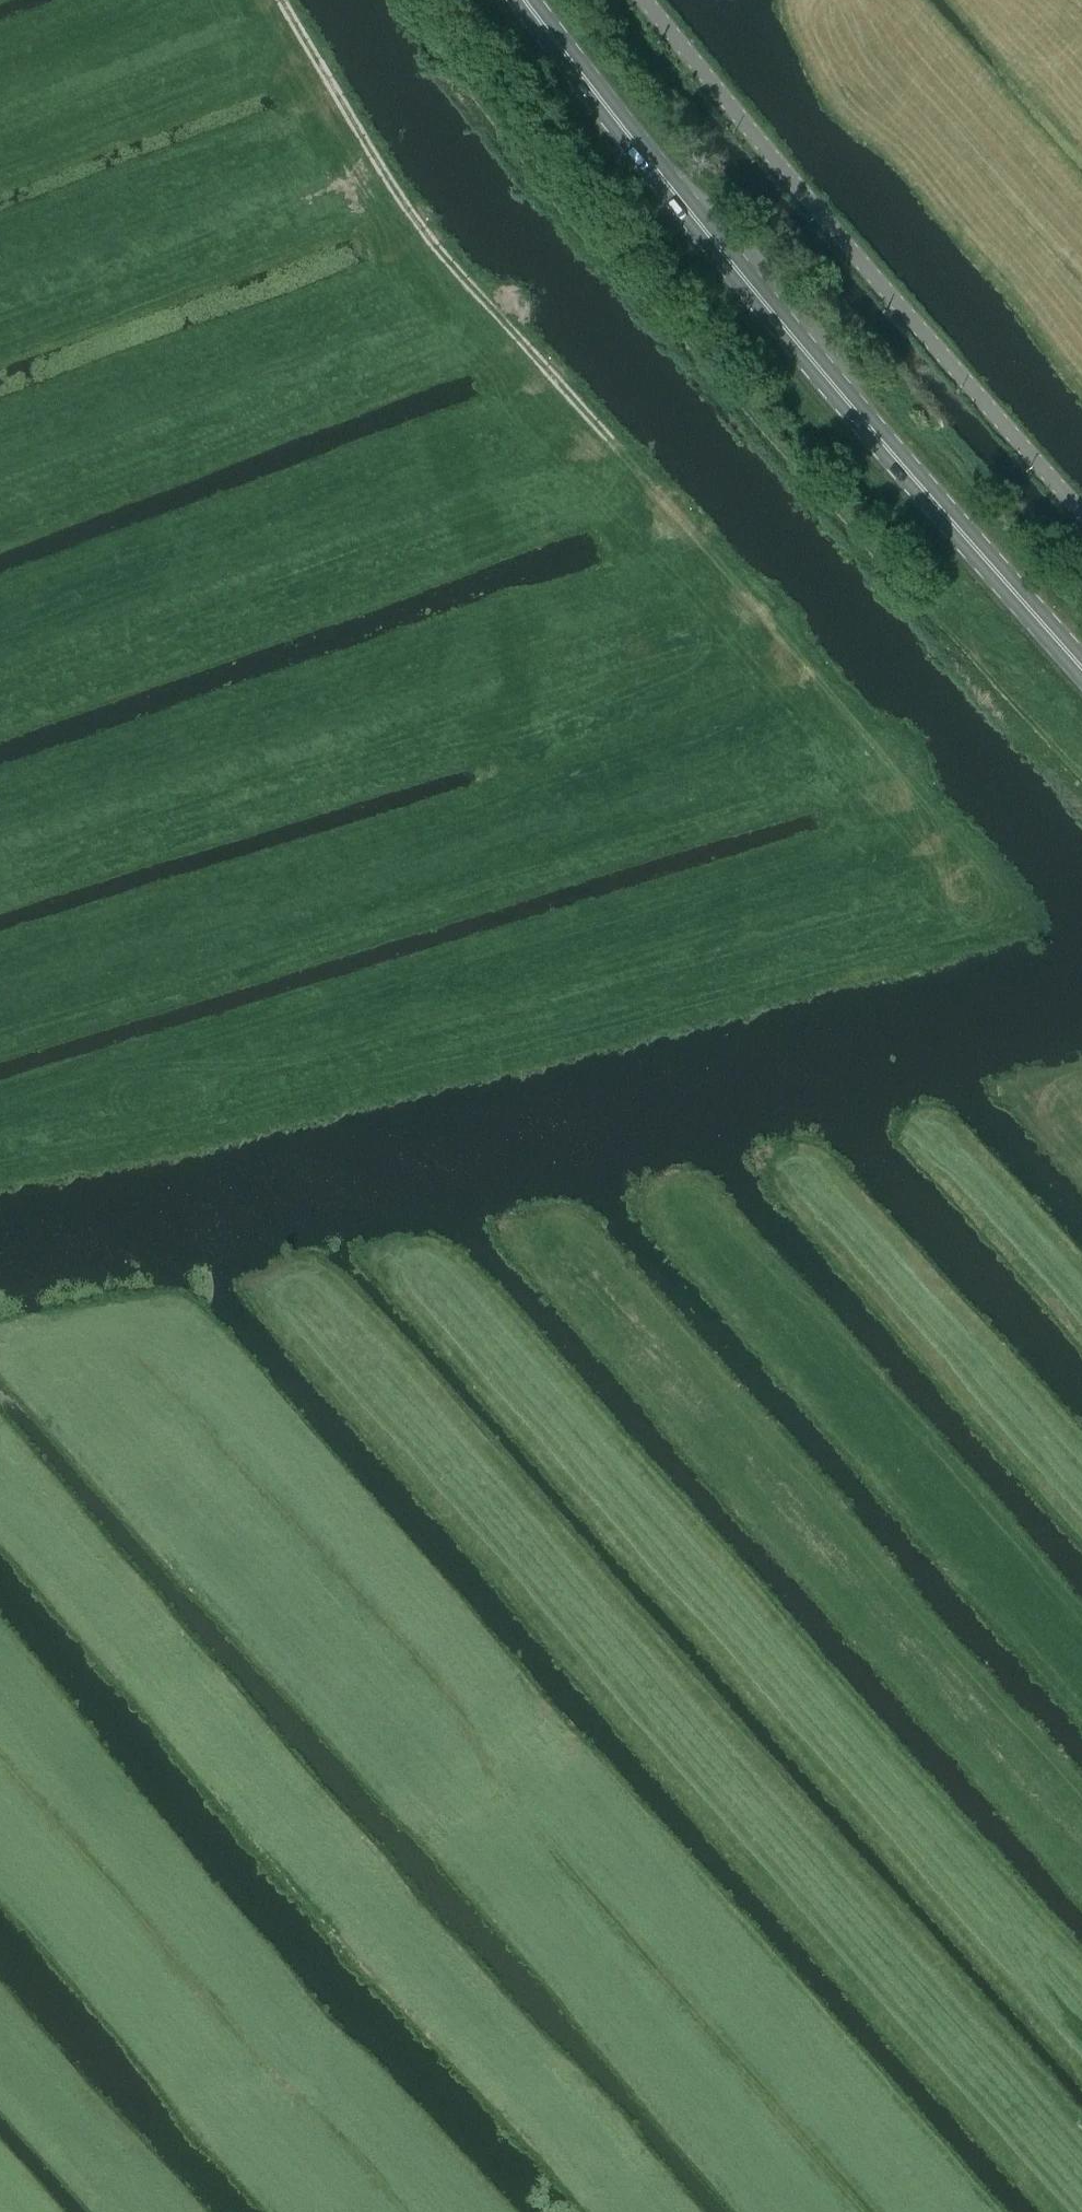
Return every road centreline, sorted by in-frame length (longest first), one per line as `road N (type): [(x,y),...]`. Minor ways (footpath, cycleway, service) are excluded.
road 1 (primary): [(1081,668),(686,208),(522,0)]
road 2 (unclassified): [(645,0),(852,255),(1081,514)]
road 3 (track): [(595,428),(394,191),(279,0)]

